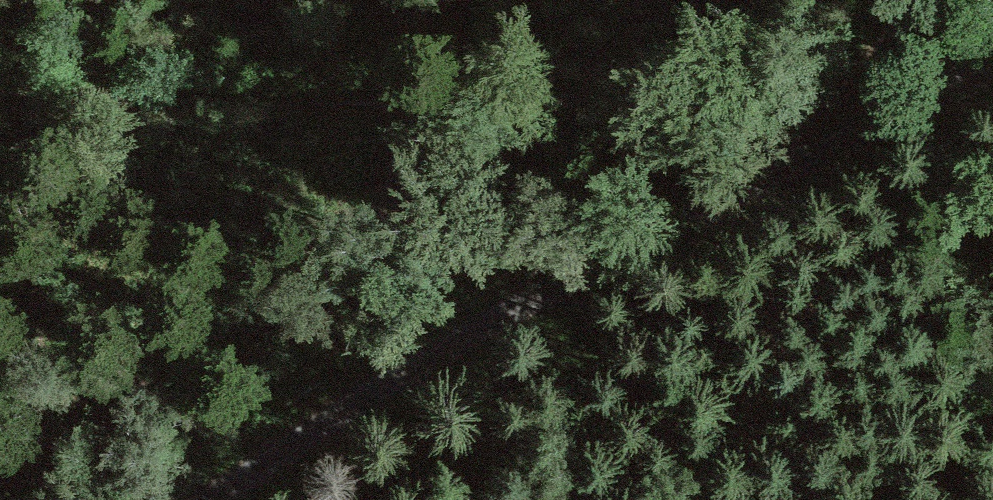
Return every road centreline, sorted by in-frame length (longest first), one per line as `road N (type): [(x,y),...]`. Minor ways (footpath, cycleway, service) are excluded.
road 1 (track): [(0,93),(797,100),(881,126)]
road 2 (track): [(229,499),(510,323),(738,215),(915,105),(992,72)]

